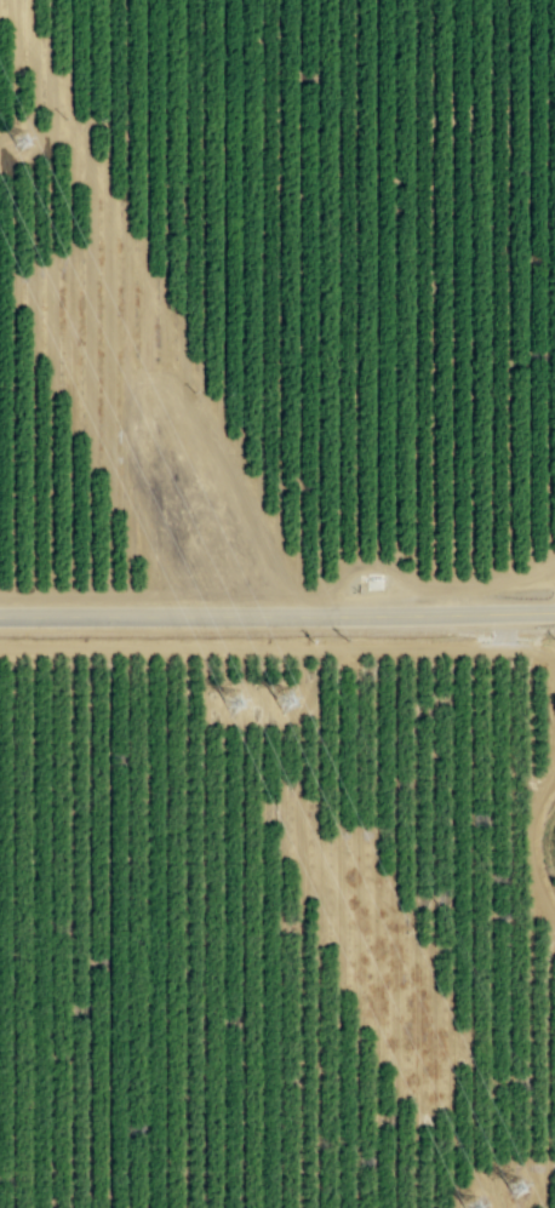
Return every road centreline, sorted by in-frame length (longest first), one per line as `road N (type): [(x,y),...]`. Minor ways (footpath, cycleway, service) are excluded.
road 1 (tertiary): [(554,611),(0,617)]

